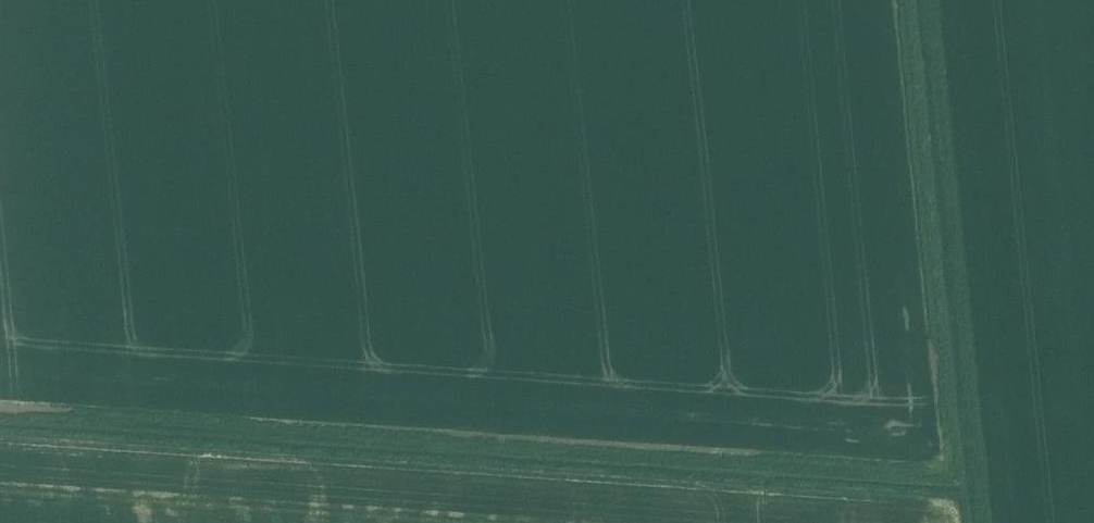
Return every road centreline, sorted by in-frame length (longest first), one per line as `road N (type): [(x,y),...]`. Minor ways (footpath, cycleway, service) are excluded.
road 1 (track): [(986,476),(940,0)]

